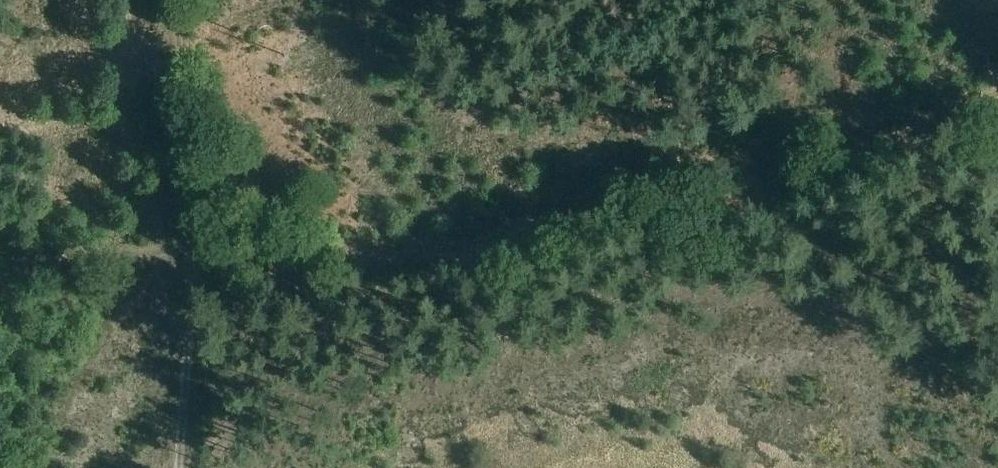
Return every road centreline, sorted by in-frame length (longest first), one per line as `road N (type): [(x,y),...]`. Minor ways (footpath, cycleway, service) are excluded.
road 1 (track): [(181,467),(194,252),(344,255),(493,245),(774,187),(798,212),(891,270),(951,333),(997,405)]
road 2 (track): [(0,272),(81,251),(194,252),(179,0)]
road 3 (track): [(774,187),(997,88)]

